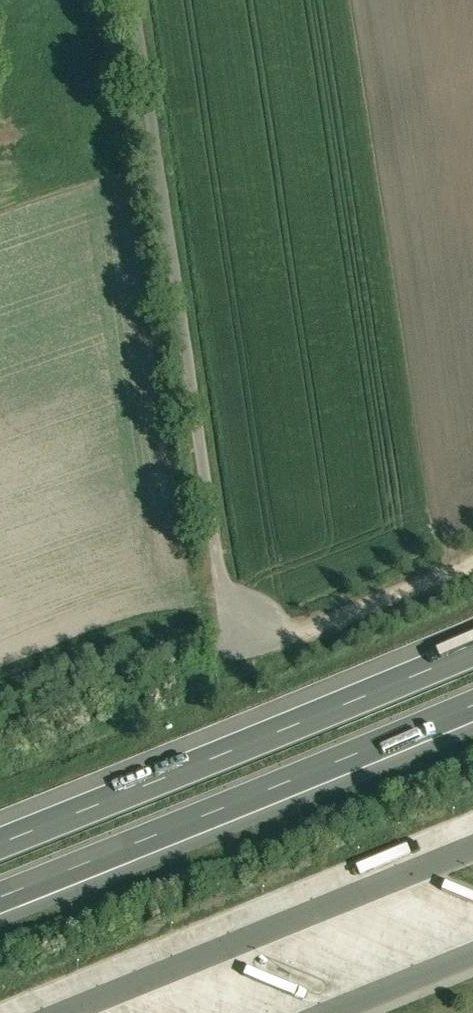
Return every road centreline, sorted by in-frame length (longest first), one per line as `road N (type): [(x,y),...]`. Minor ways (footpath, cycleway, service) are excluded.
road 1 (residential): [(252,635),(230,586),(138,0)]
road 2 (motorway): [(472,652),(0,846)]
road 3 (motorway): [(0,900),(472,707)]
road 4 (track): [(252,635),(306,633),(472,563)]

